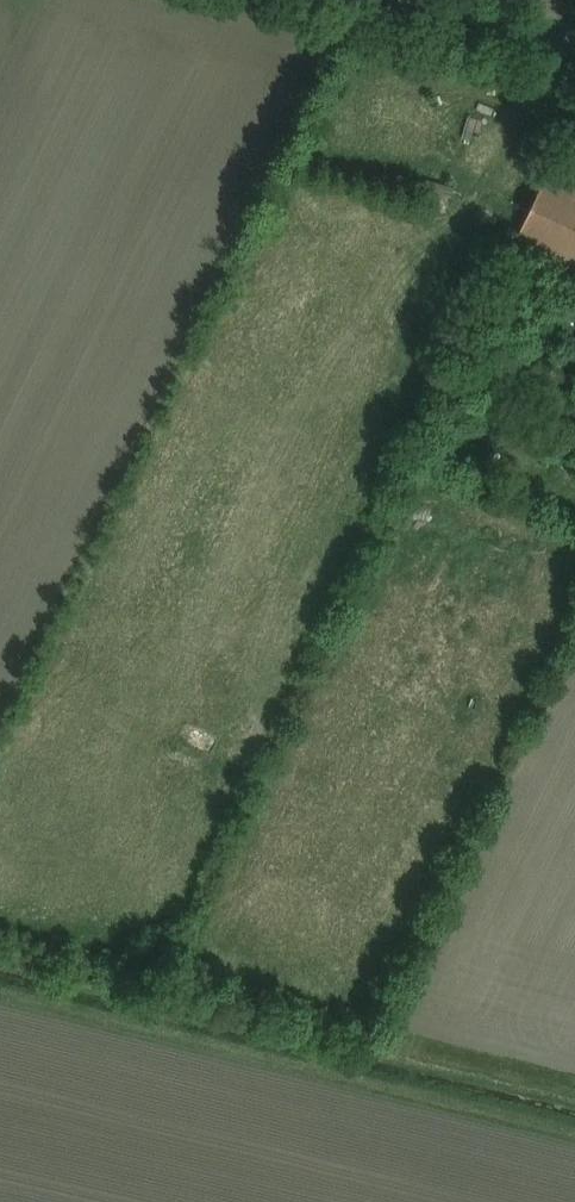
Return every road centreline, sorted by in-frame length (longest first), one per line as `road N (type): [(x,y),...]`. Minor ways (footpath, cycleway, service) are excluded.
road 1 (unclassified): [(396,0),(574,44)]

